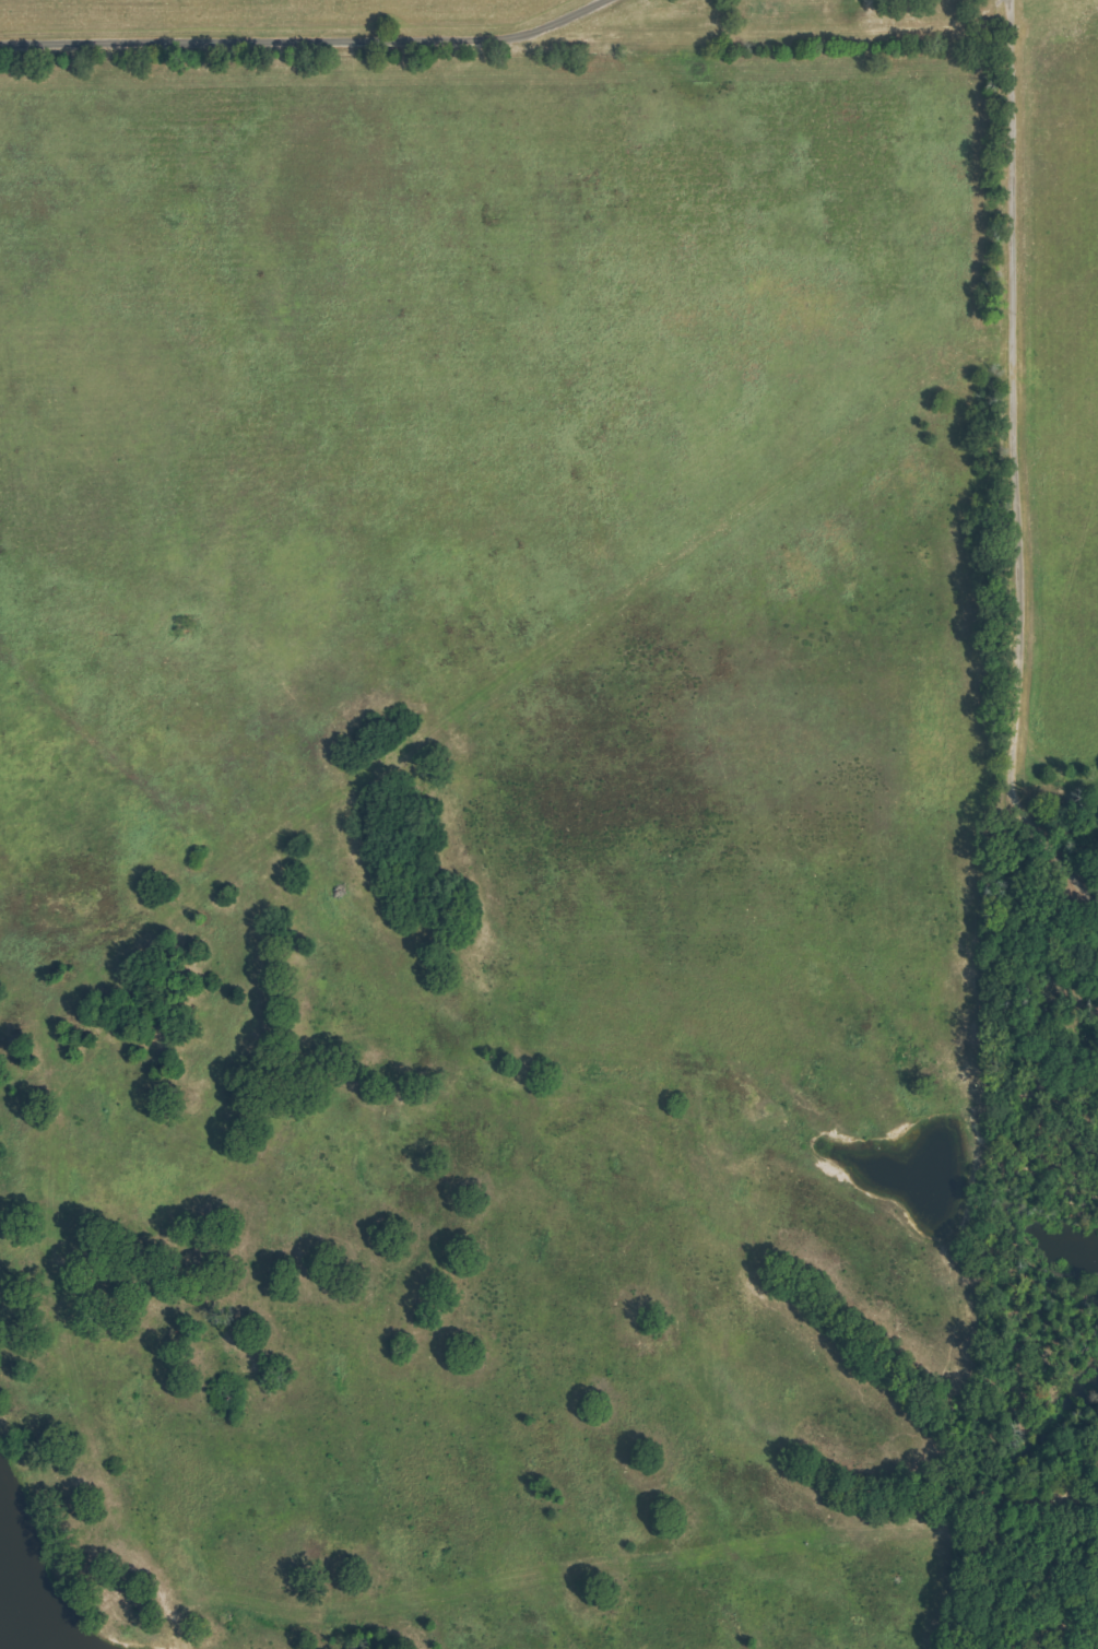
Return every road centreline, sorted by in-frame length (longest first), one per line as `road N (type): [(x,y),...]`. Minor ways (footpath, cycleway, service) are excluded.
road 1 (residential): [(0,46),(523,37),(604,0)]

